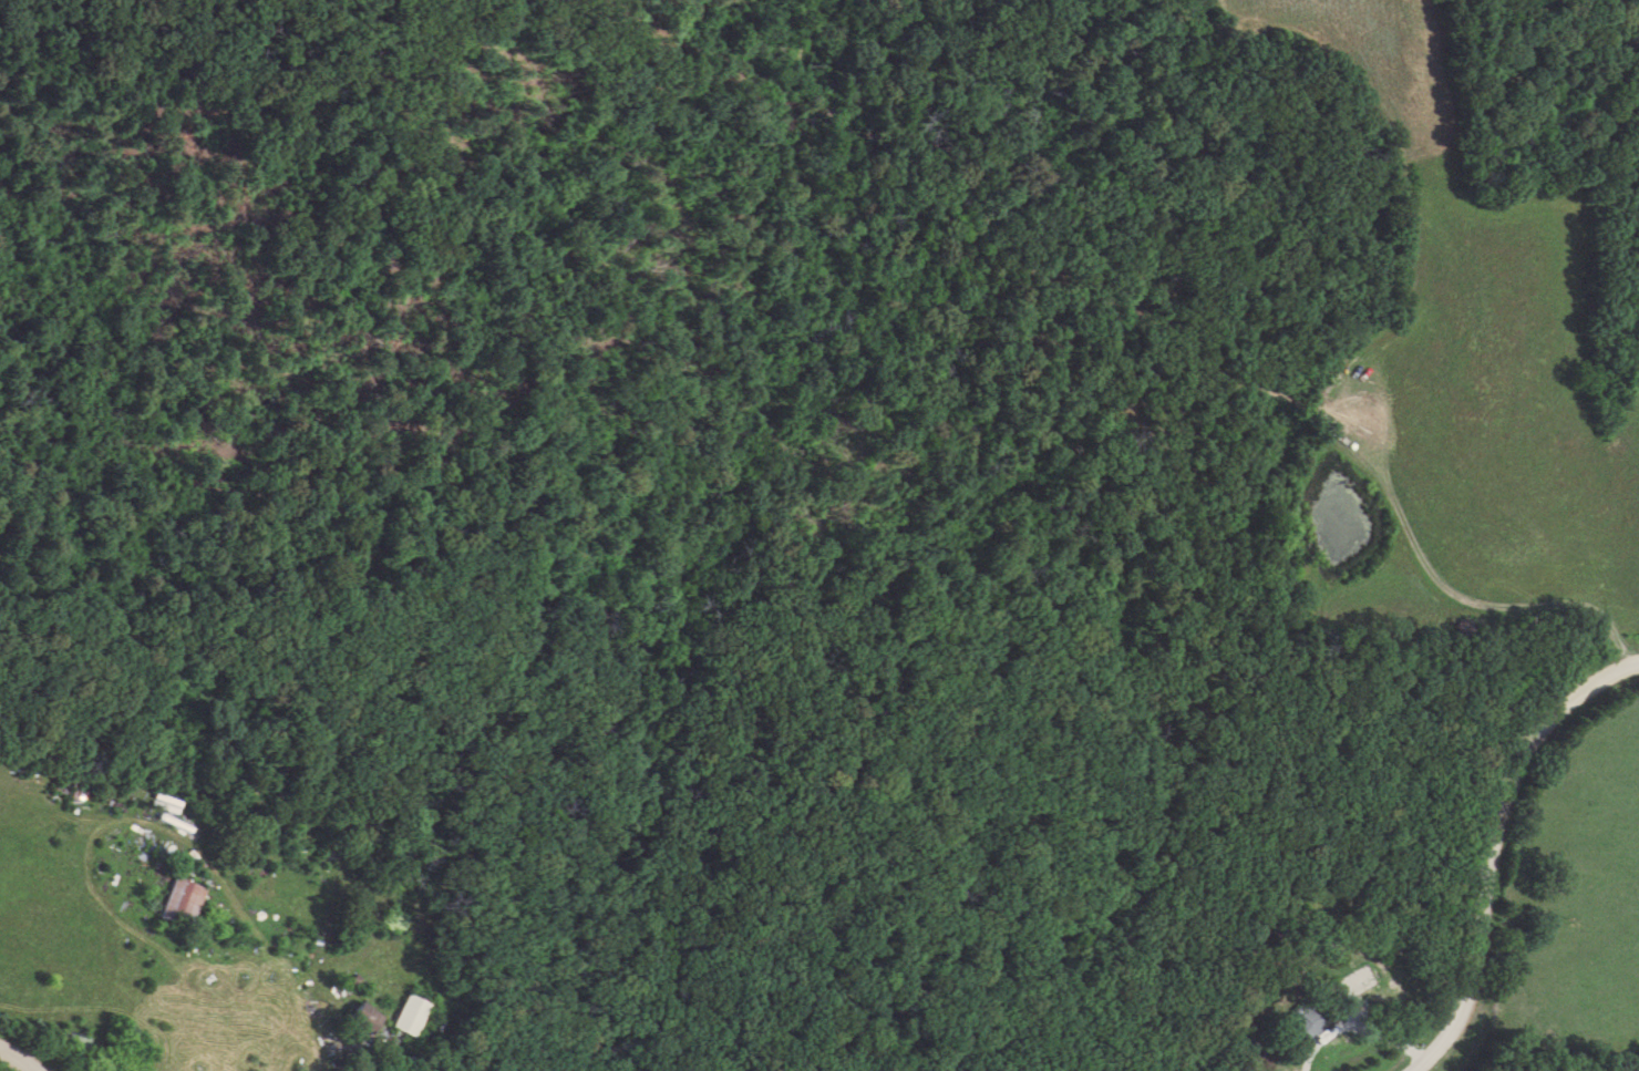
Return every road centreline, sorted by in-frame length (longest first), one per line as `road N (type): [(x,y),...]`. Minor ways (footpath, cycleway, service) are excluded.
road 1 (tertiary): [(1638,667),(1581,697),(1538,732),(1503,805),(1460,1023),(1420,1070)]

